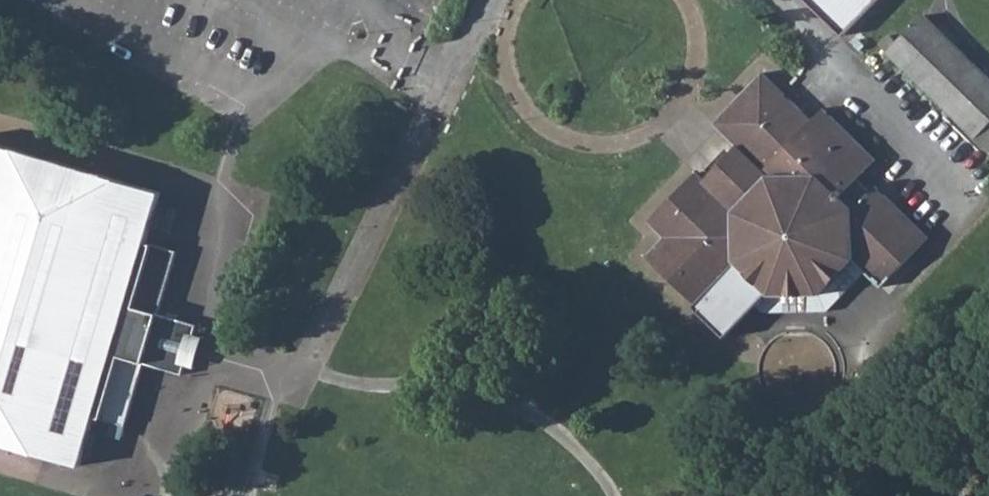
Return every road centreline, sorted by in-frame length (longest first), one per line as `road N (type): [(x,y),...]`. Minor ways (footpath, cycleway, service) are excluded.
road 1 (residential): [(491,0),(308,380),(272,380),(234,368)]

